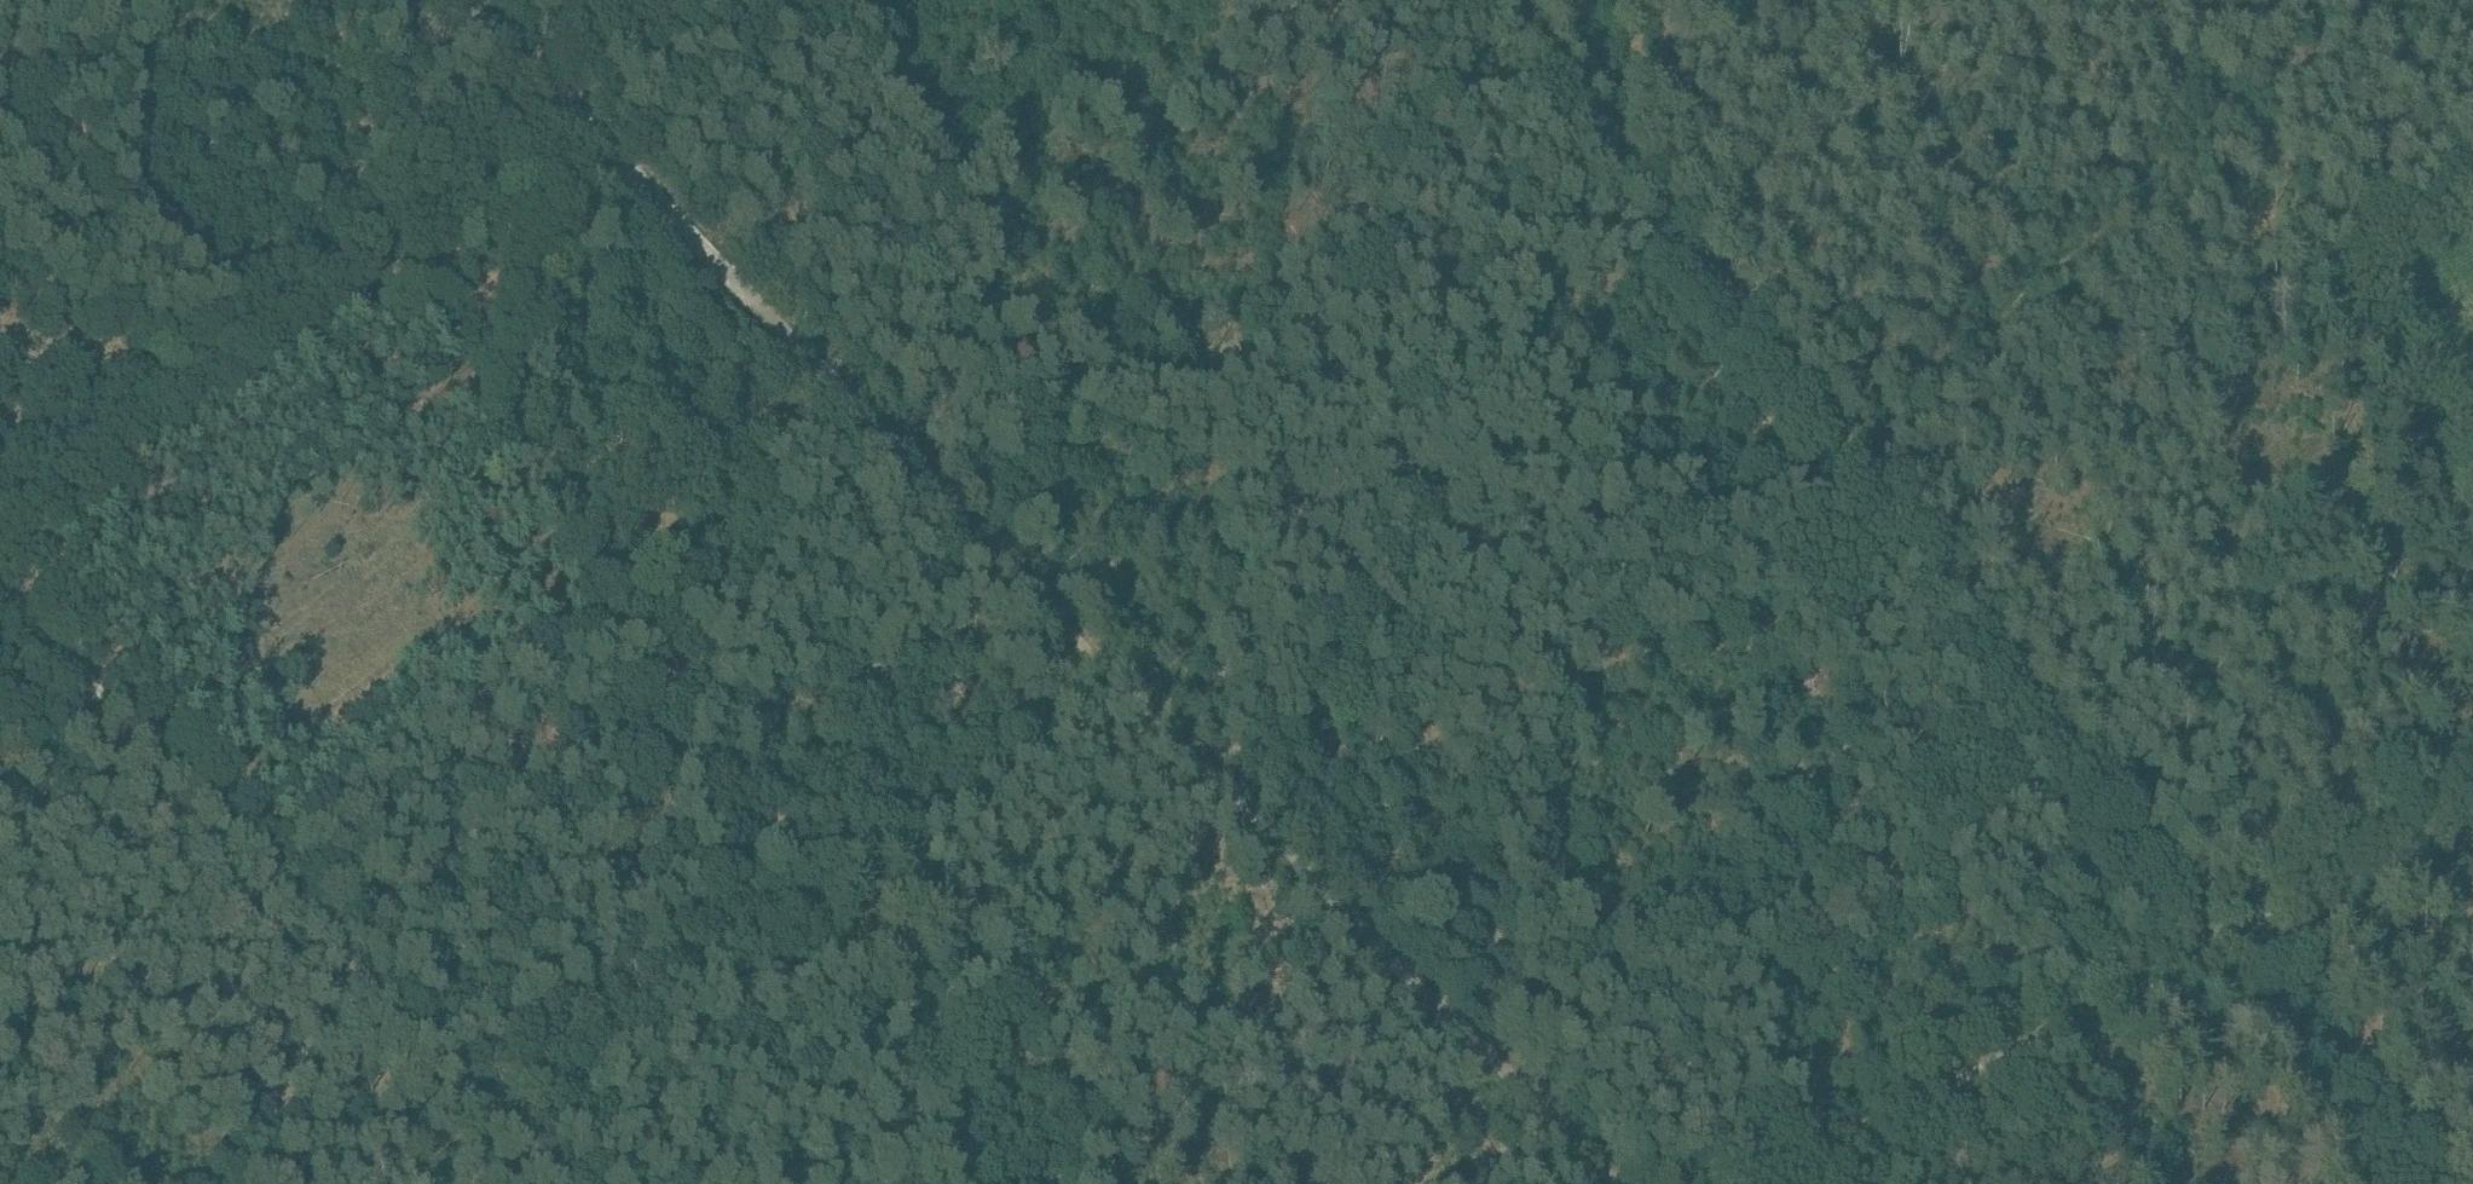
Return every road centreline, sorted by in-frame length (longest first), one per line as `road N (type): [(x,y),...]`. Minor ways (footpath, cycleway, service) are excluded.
road 1 (track): [(1155,716),(460,0)]
road 2 (track): [(573,1183),(0,572)]
road 3 (track): [(1612,1183),(1155,716)]
road 4 (track): [(1854,457),(2242,946)]
road 5 (track): [(1507,0),(1771,346)]
road 6 (track): [(2416,1183),(2242,946)]
road 7 (track): [(1771,346),(1854,457)]

